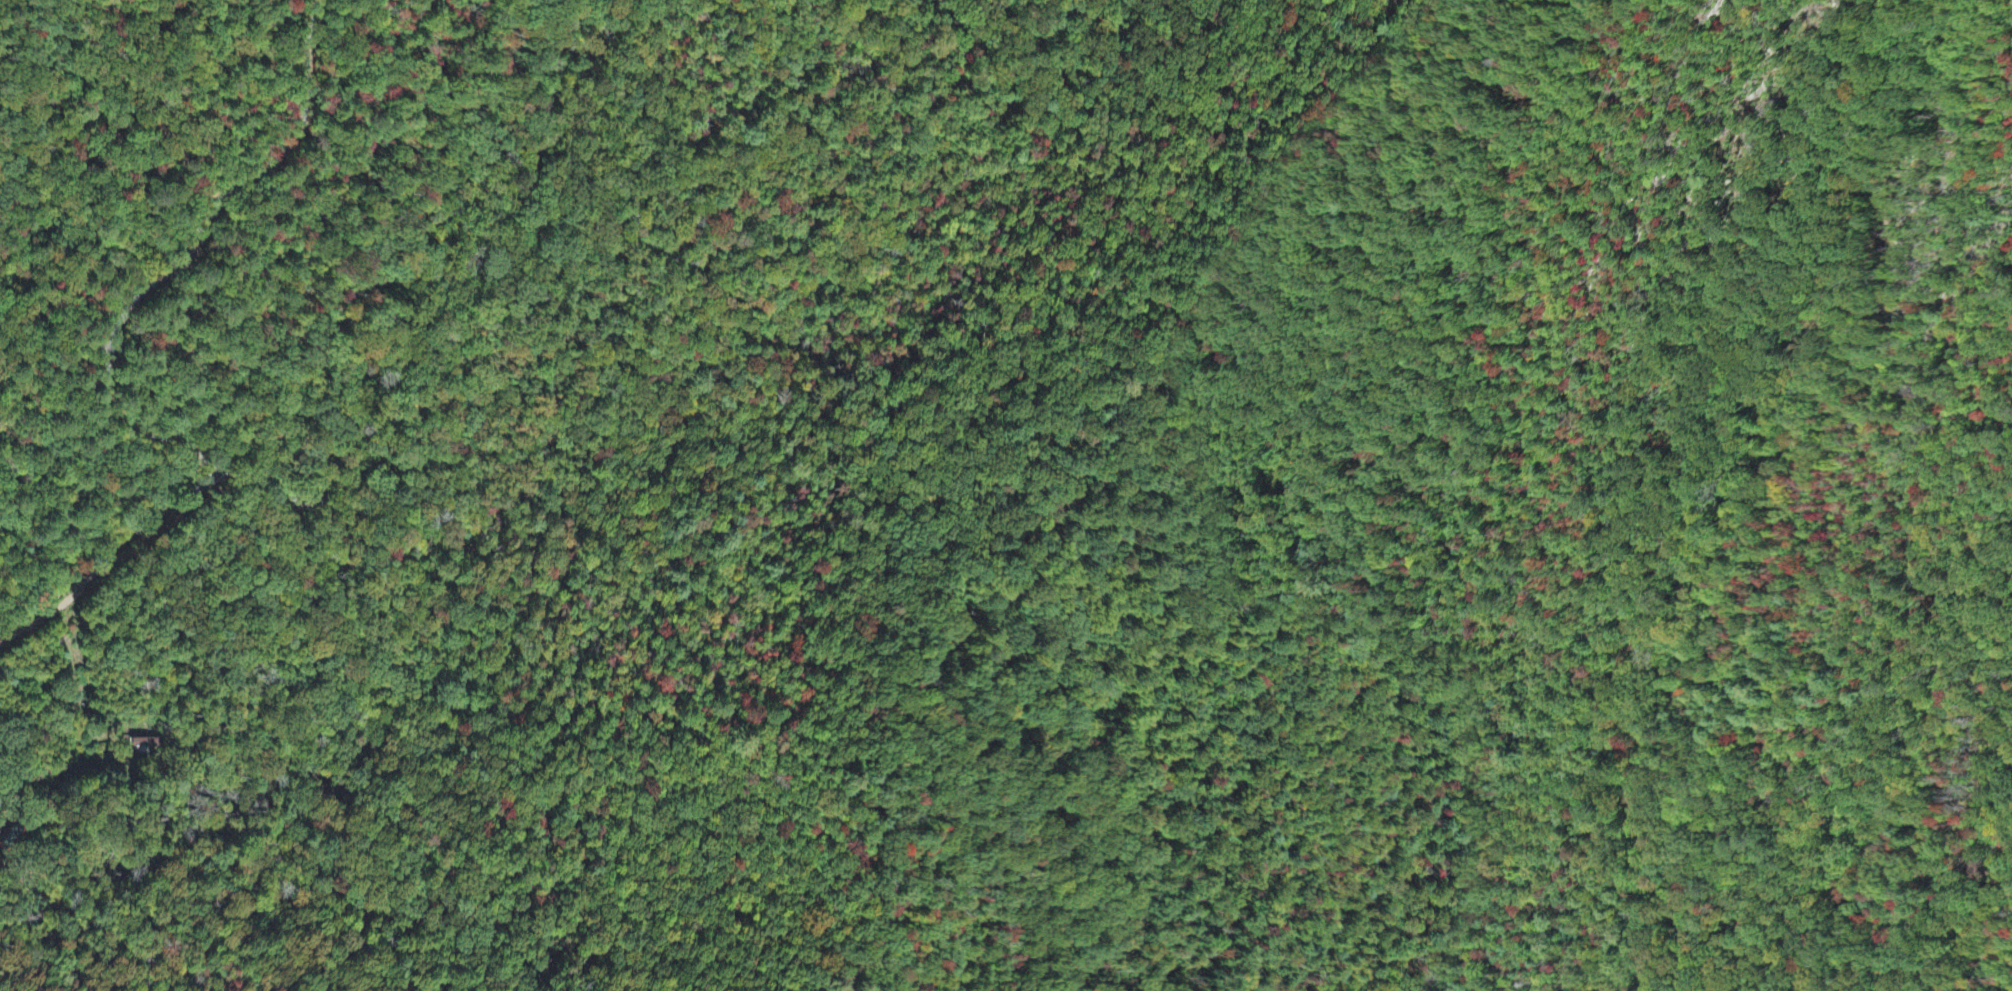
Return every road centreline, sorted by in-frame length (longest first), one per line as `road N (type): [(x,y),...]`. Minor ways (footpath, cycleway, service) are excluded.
road 1 (residential): [(0,644),(67,602),(122,543),(188,502),(210,473),(196,450),(121,421),(109,395),(119,324),(144,293),(174,274)]
road 2 (track): [(624,57),(766,0)]

